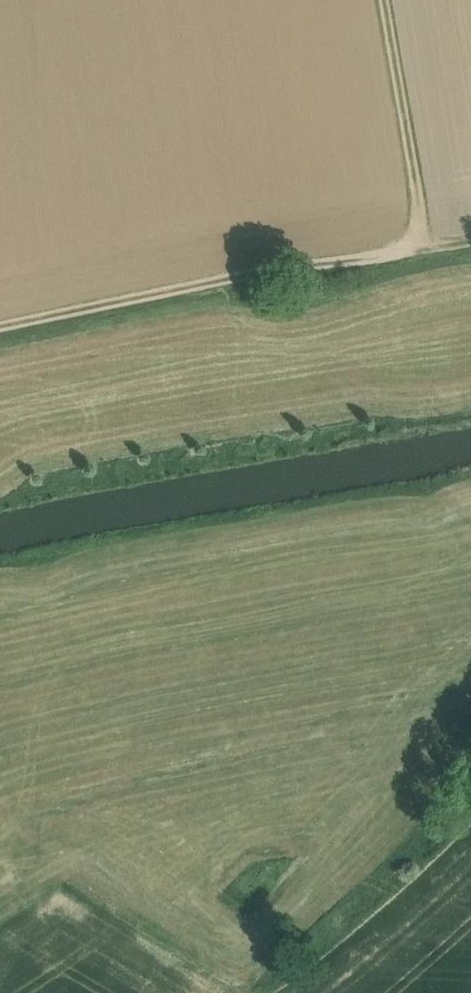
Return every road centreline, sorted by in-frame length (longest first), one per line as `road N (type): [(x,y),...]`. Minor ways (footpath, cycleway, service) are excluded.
road 1 (track): [(381,0),(423,247),(0,336)]

